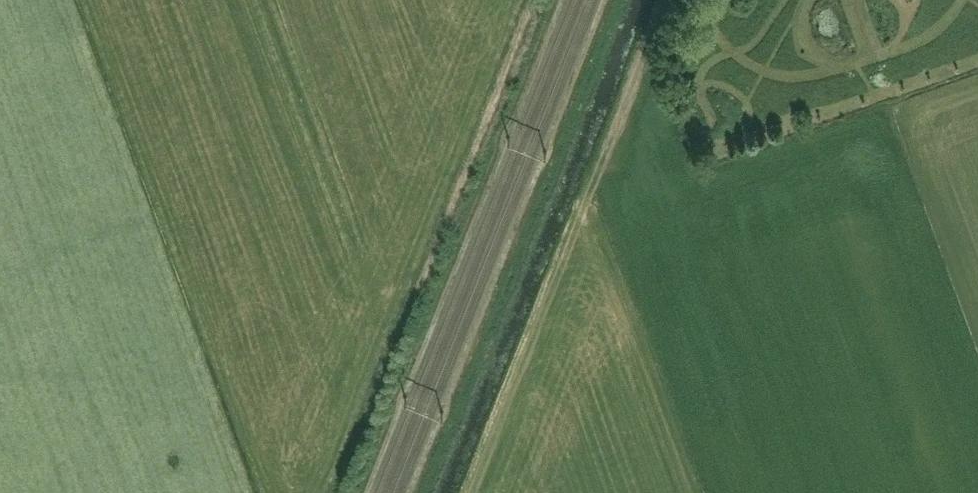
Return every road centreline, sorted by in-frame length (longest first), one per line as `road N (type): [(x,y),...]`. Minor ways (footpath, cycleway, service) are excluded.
road 1 (track): [(471,492),(664,0)]

